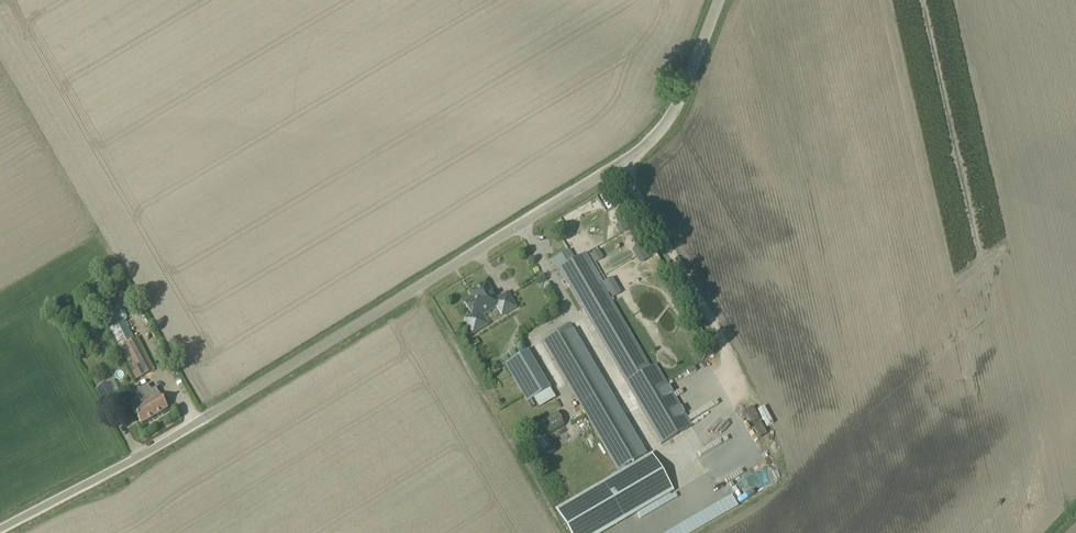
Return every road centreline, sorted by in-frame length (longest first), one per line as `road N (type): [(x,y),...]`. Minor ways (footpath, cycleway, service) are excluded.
road 1 (unclassified): [(0,527),(206,419),(628,159),(686,90),(721,0)]

